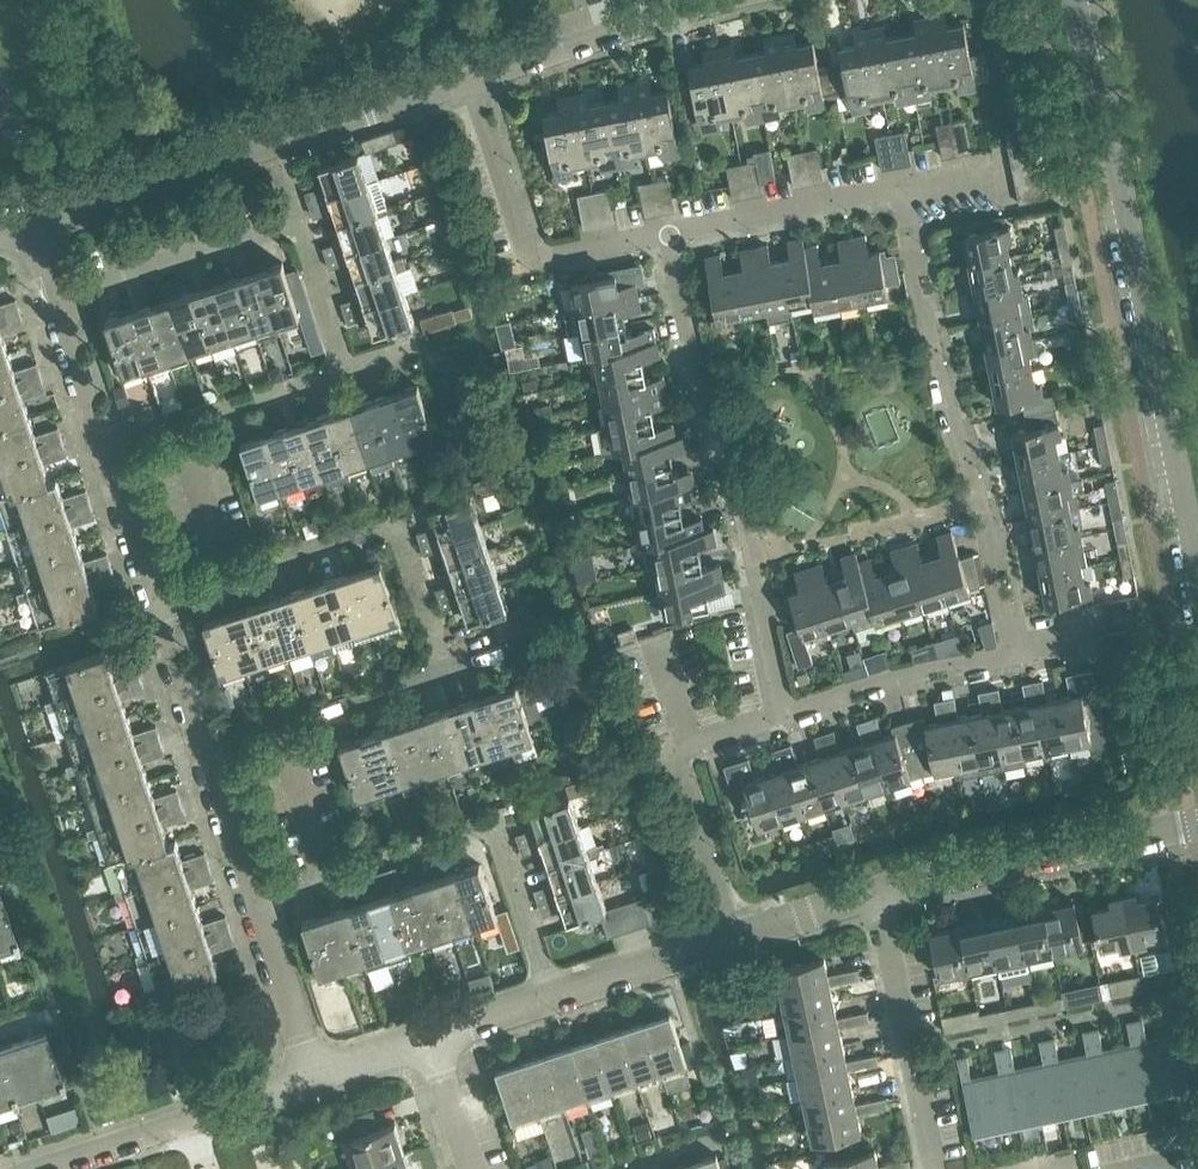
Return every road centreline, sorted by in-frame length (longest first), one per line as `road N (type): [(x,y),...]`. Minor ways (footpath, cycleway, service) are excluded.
road 1 (unclassified): [(1197,570),(1119,171),(1102,145),(1074,0)]
road 2 (residential): [(778,724),(670,238)]
road 3 (residential): [(1022,656),(914,192)]
road 4 (residential): [(33,224),(473,83)]
road 5 (residential): [(552,993),(495,826),(329,875)]
road 6 (residential): [(231,577),(397,523),(452,671)]
road 7 (residential): [(670,238),(532,264),(473,83)]
road 8 (unclassified): [(879,893),(1197,827)]
road 9 (residential): [(742,934),(688,749),(778,724)]
road 10 (residential): [(928,1168),(879,893)]
road 11 (residential): [(59,299),(299,217)]
road 12 (residential): [(778,724),(1022,656)]
road 13 (residential): [(914,192),(670,238)]
road 14 (unclassified): [(552,993),(742,934)]
road 15 (residential): [(317,1077),(258,898)]
road 16 (residential): [(452,671),(280,726)]
road 17 (residential): [(180,426),(347,369)]
road 18 (residential): [(258,898),(209,746)]
road 19 (residential): [(347,369),(299,217)]
road 20 (residential): [(231,577),(180,426)]
road 21 (residential): [(473,83),(623,30)]
road 22 (residential): [(105,451),(59,299)]
road 23 (residential): [(41,1168),(192,1120)]
road 24 (residential): [(156,600),(105,451)]
road 25 (residential): [(329,875),(280,726)]
road 26 (residential): [(209,746),(156,600)]
road 27 (unclassified): [(742,934),(879,893)]
road 28 (residential): [(471,1168),(428,1040)]
road 29 (unclassified): [(428,1040),(552,993)]
road 30 (unclassified): [(192,1120),(317,1077)]

